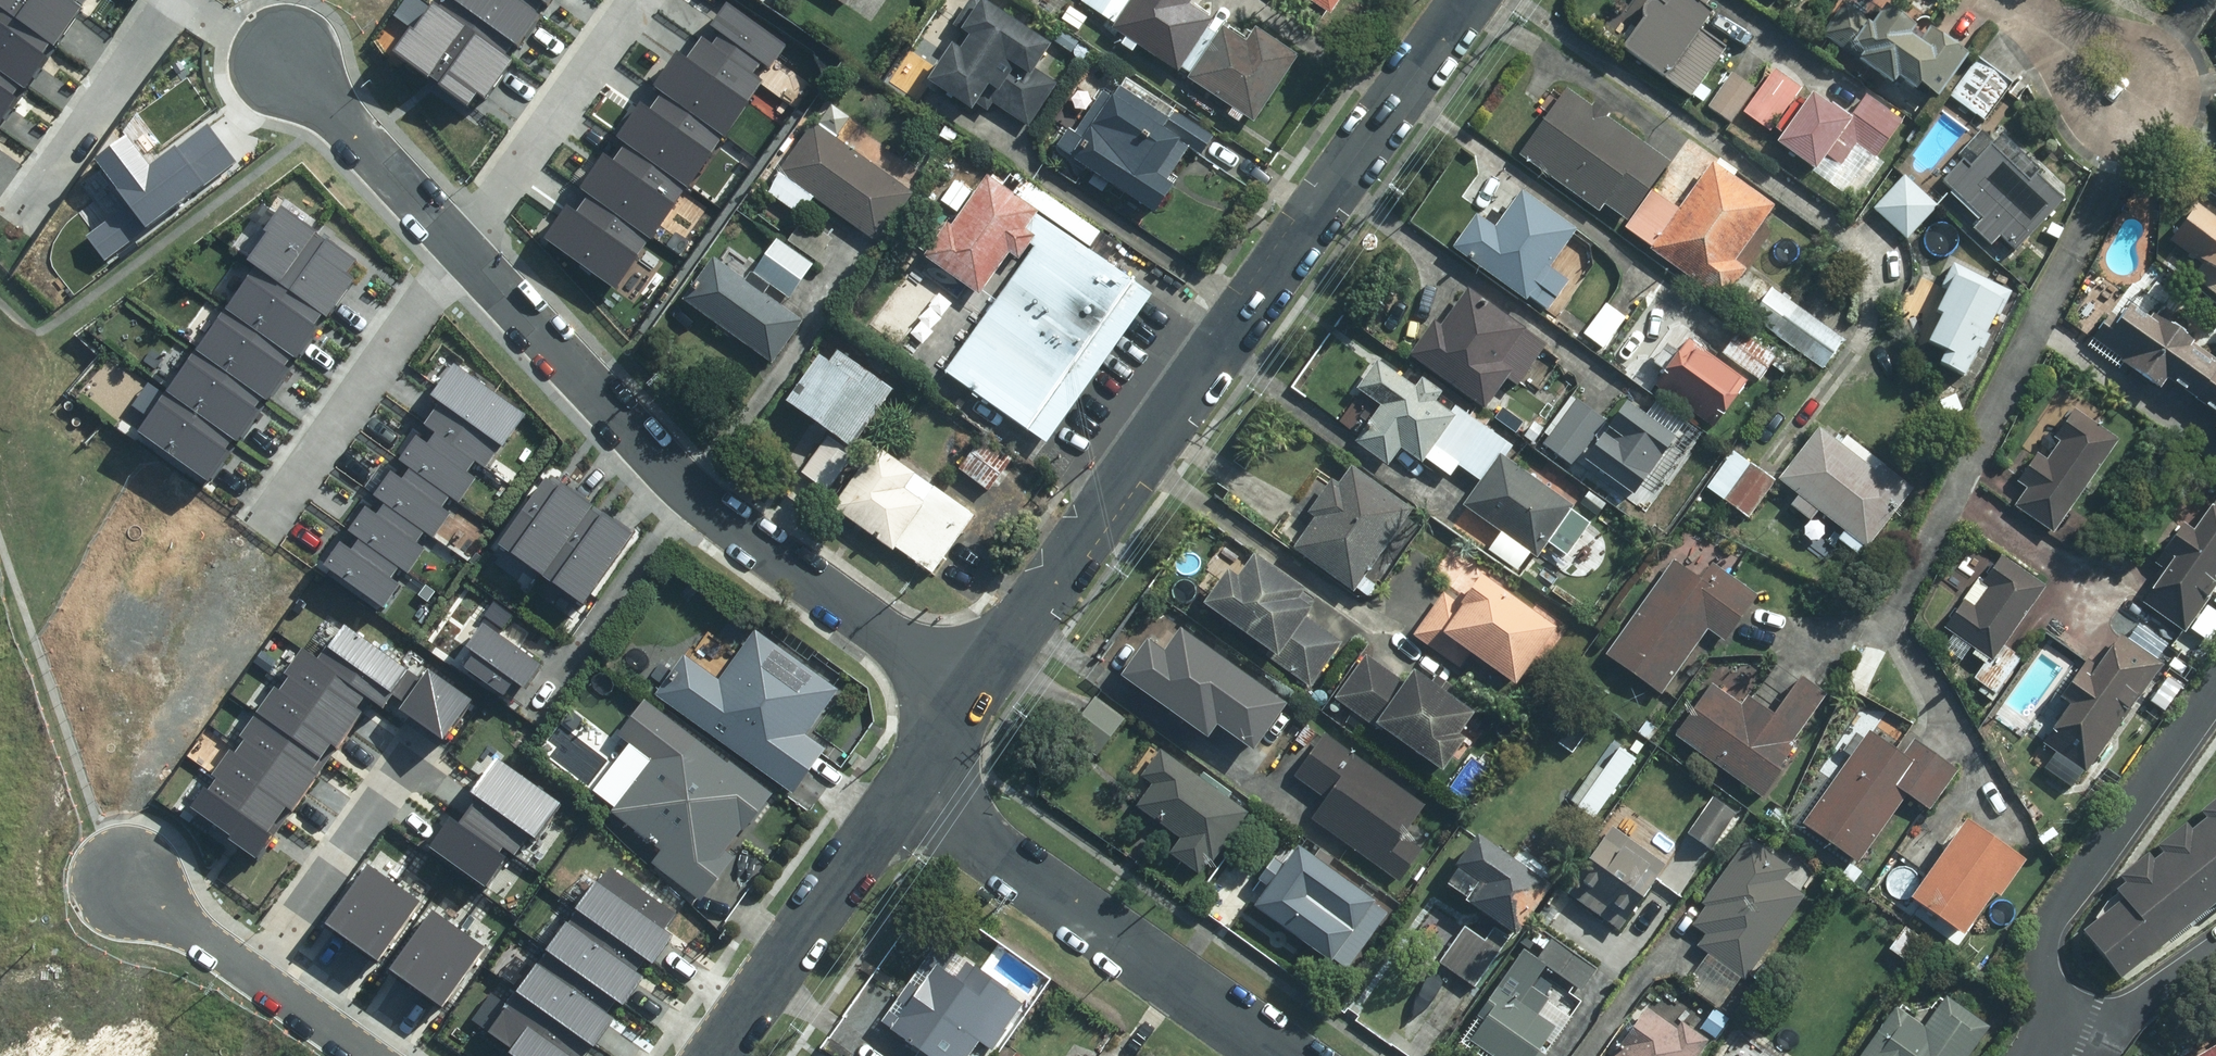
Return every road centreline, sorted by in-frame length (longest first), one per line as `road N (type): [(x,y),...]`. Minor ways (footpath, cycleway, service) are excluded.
road 1 (tertiary): [(973,692),(1471,0)]
road 2 (residential): [(447,239),(696,498),(973,692)]
road 3 (residential): [(1280,1055),(906,788)]
road 4 (residential): [(246,527),(447,239)]
road 5 (residential): [(2030,8),(2160,61),(2177,103),(2164,129),(2136,142),(2085,123),(2063,92)]
road 6 (tertiary): [(714,1055),(906,788)]
road 7 (residential): [(447,239),(609,0)]
road 8 (residential): [(264,981),(406,764)]
road 9 (residential): [(165,0),(20,205)]
road 10 (residential): [(285,62),(447,239)]
road 11 (residential): [(264,981),(102,866)]
road 12 (residential): [(369,1055),(264,981)]

